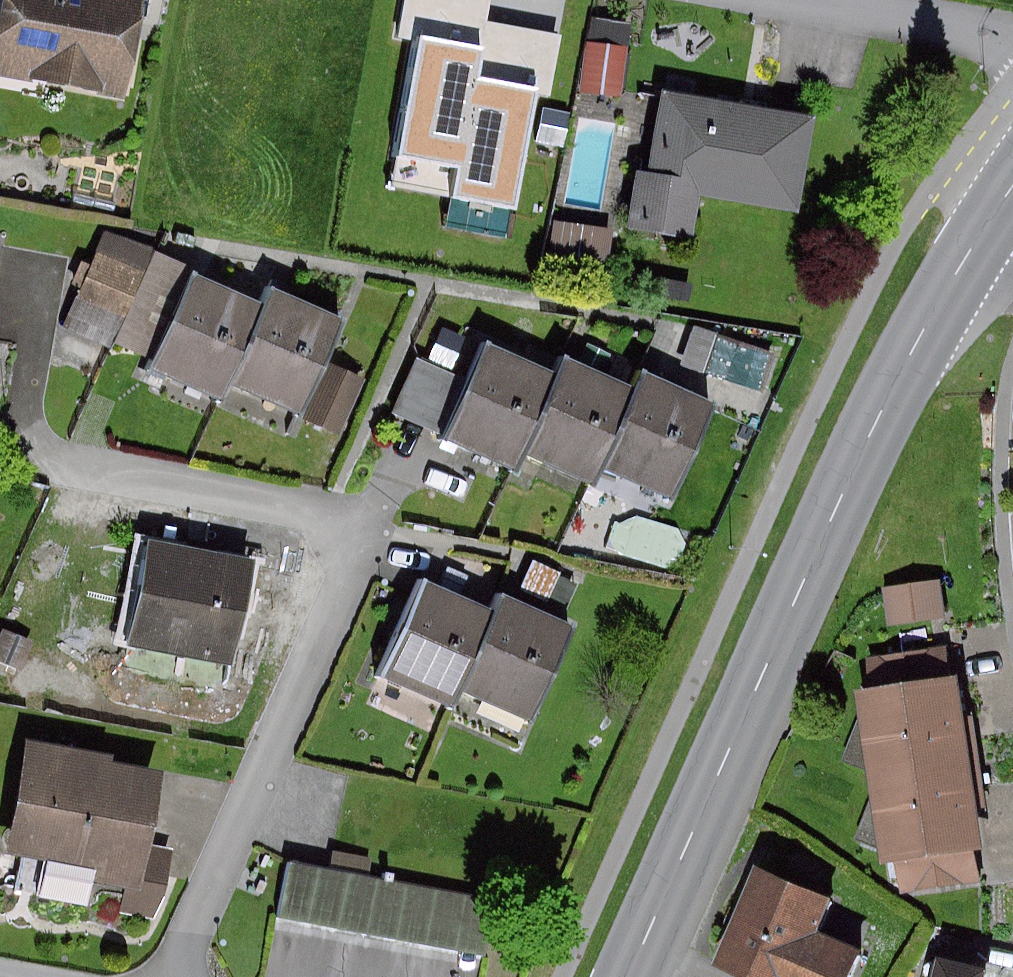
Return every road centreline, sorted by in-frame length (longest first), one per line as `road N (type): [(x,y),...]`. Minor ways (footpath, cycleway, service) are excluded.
road 1 (primary): [(633,976),(884,409),(997,207)]
road 2 (residential): [(415,453),(191,976)]

